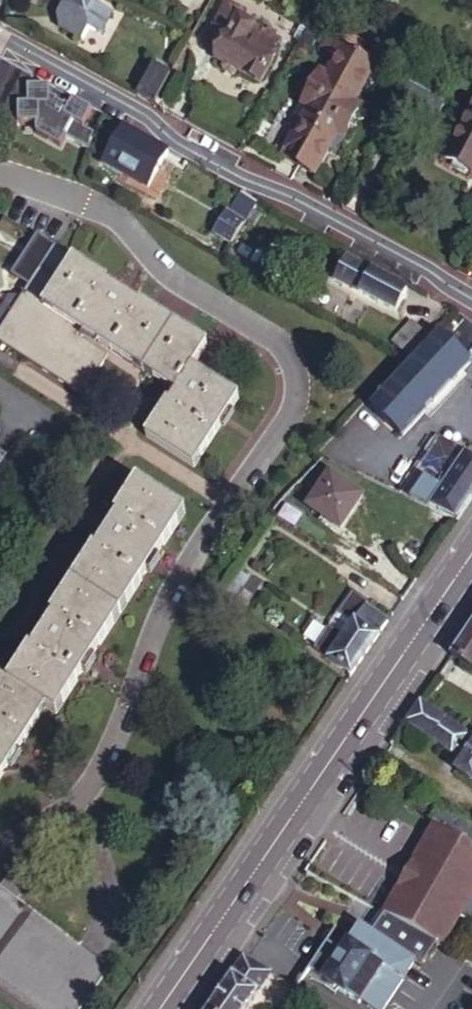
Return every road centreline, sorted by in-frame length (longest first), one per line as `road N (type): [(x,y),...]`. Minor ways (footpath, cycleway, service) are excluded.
road 1 (secondary): [(162,1008),(471,559)]
road 2 (residential): [(0,43),(471,296)]

